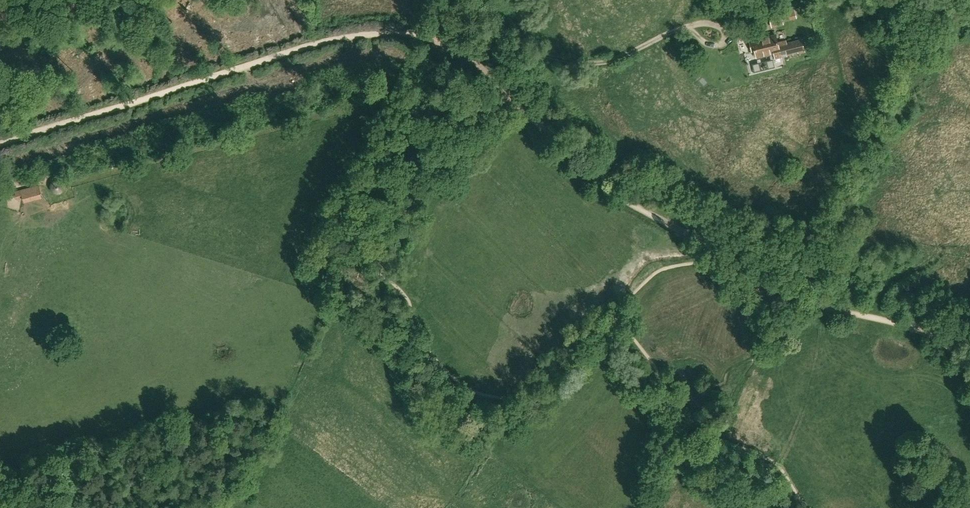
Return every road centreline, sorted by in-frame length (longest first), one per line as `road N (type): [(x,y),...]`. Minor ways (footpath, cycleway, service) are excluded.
road 1 (track): [(0,144),(350,36),(413,34),(474,58)]
road 2 (track): [(474,58),(495,32),(588,64),(624,60),(685,30),(731,31)]

